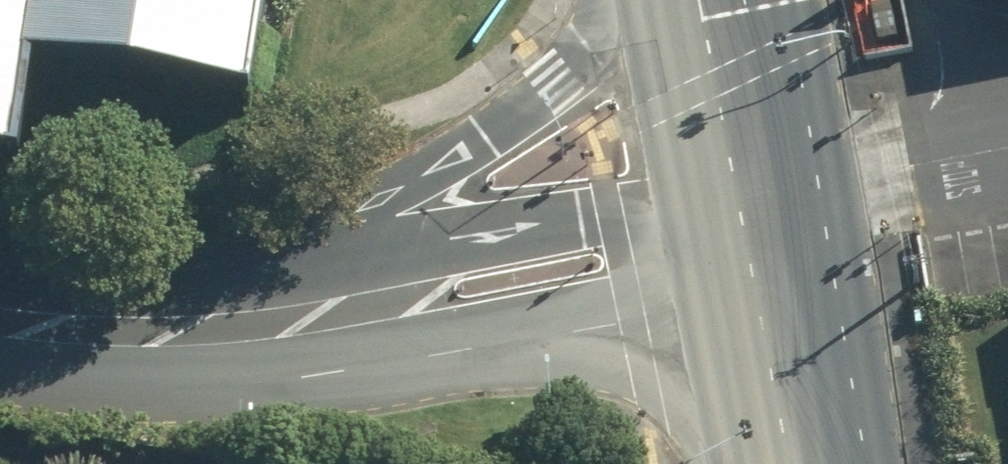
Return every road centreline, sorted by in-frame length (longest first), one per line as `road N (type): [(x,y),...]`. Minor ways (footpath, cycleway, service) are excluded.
road 1 (unclassified): [(758,214),(639,302),(375,352),(138,346)]
road 2 (unclassified): [(138,346),(365,261),(628,221),(758,214)]
road 3 (secondary): [(138,346),(484,130),(551,79),(615,0)]
road 4 (secondary): [(758,214),(804,463)]
road 5 (secondary): [(716,0),(758,214)]
road 6 (unclassified): [(138,346),(0,324)]

